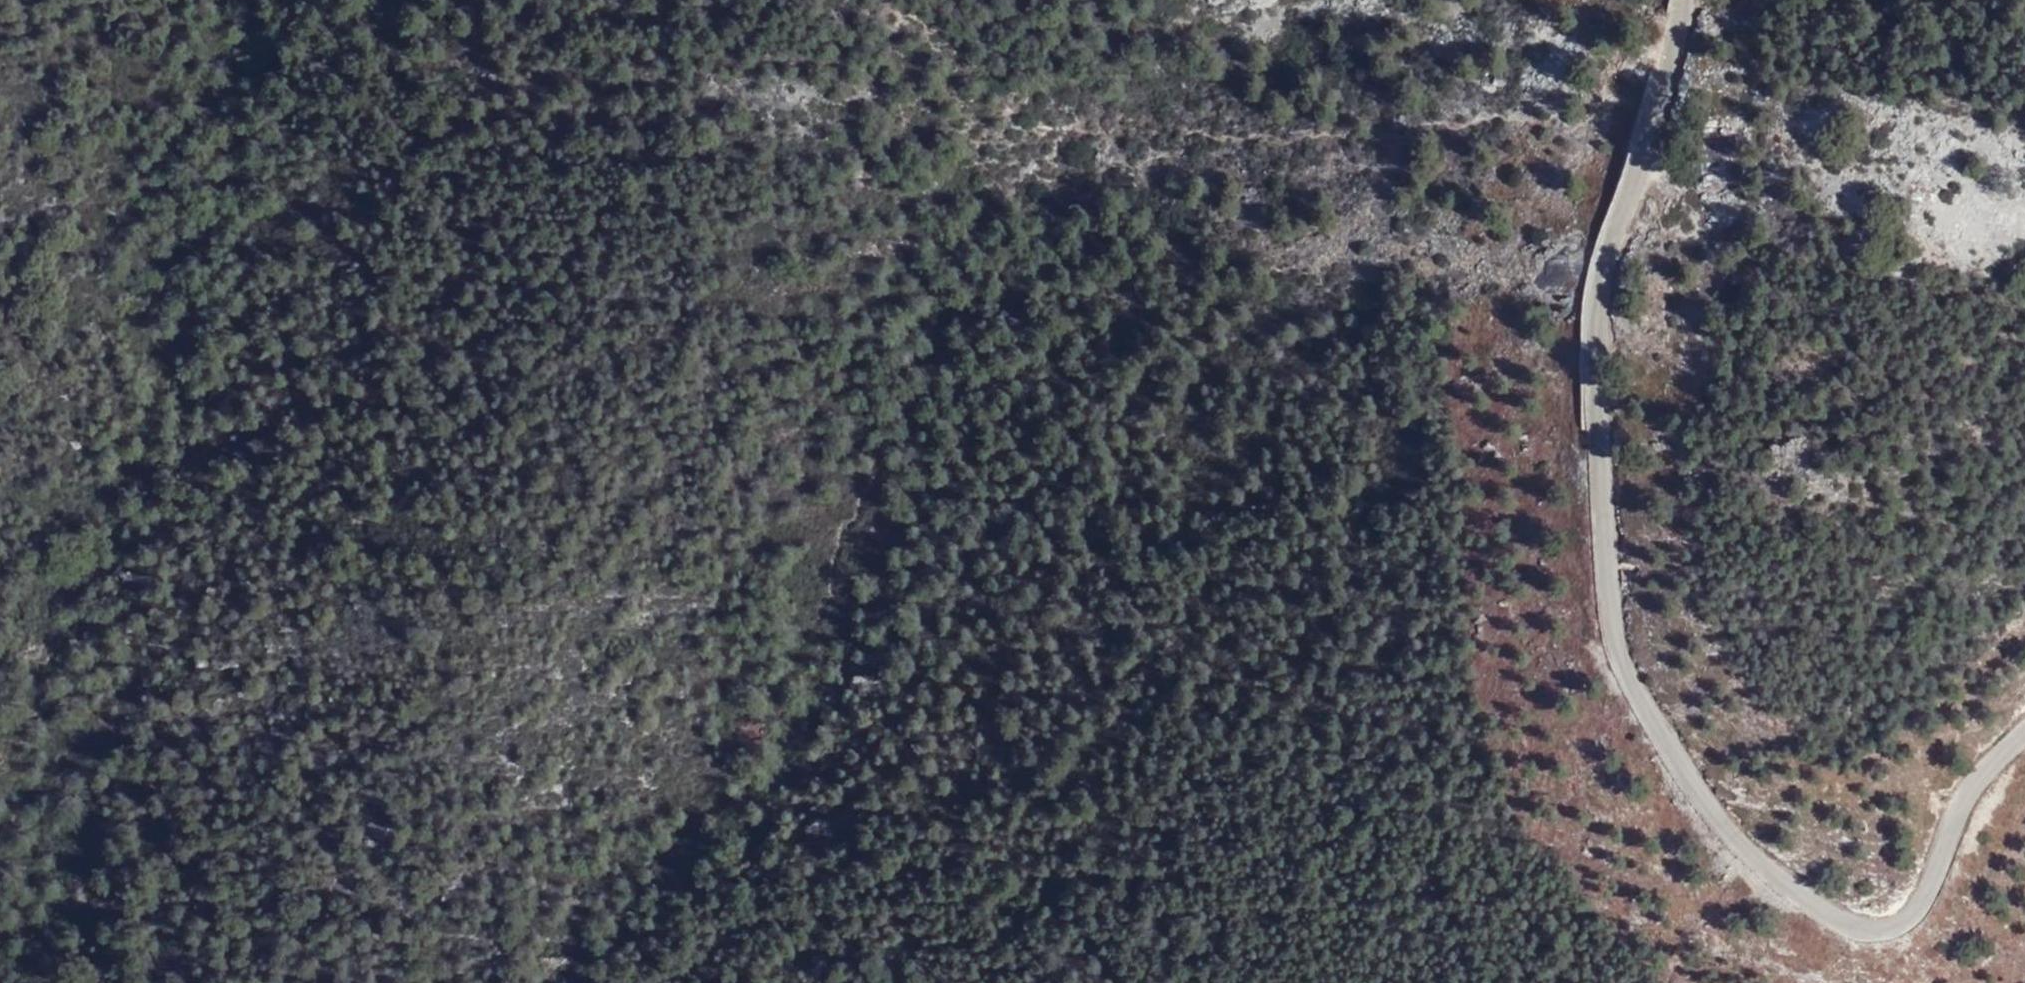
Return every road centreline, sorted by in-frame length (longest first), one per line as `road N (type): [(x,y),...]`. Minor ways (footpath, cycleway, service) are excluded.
road 1 (unclassified): [(2024,732),(1974,788),(1930,886),(1900,925),(1862,928),(1805,901),(1719,824),(1660,741),(1613,629),(1596,319),(1604,265),(1666,72),(1681,0)]

